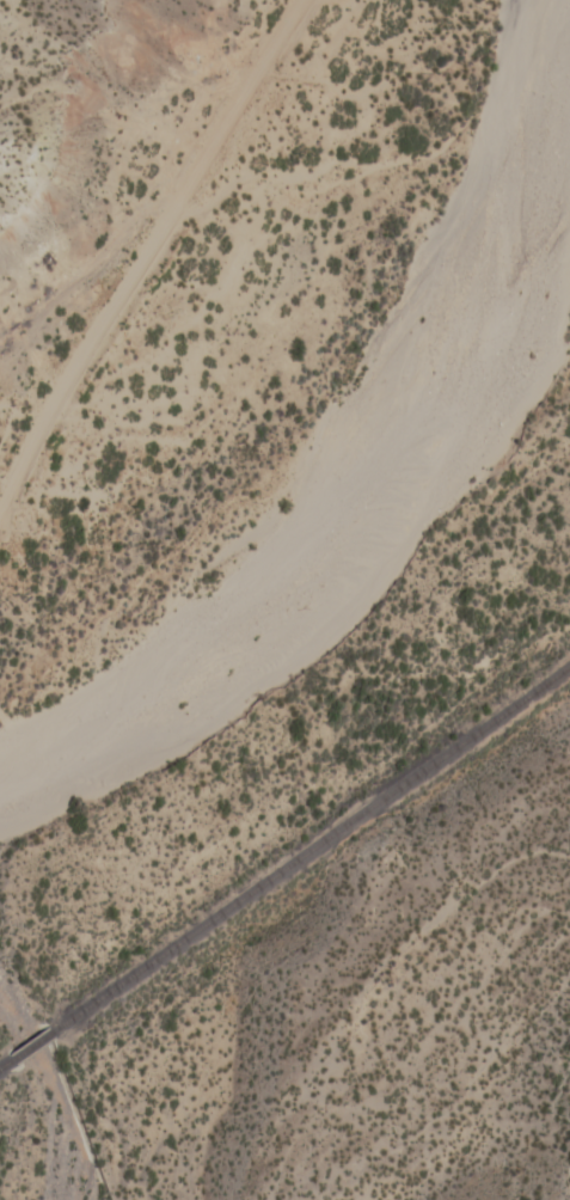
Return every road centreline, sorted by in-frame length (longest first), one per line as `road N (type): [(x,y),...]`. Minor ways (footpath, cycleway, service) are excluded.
road 1 (residential): [(0,505),(66,369),(152,244),(296,0)]

